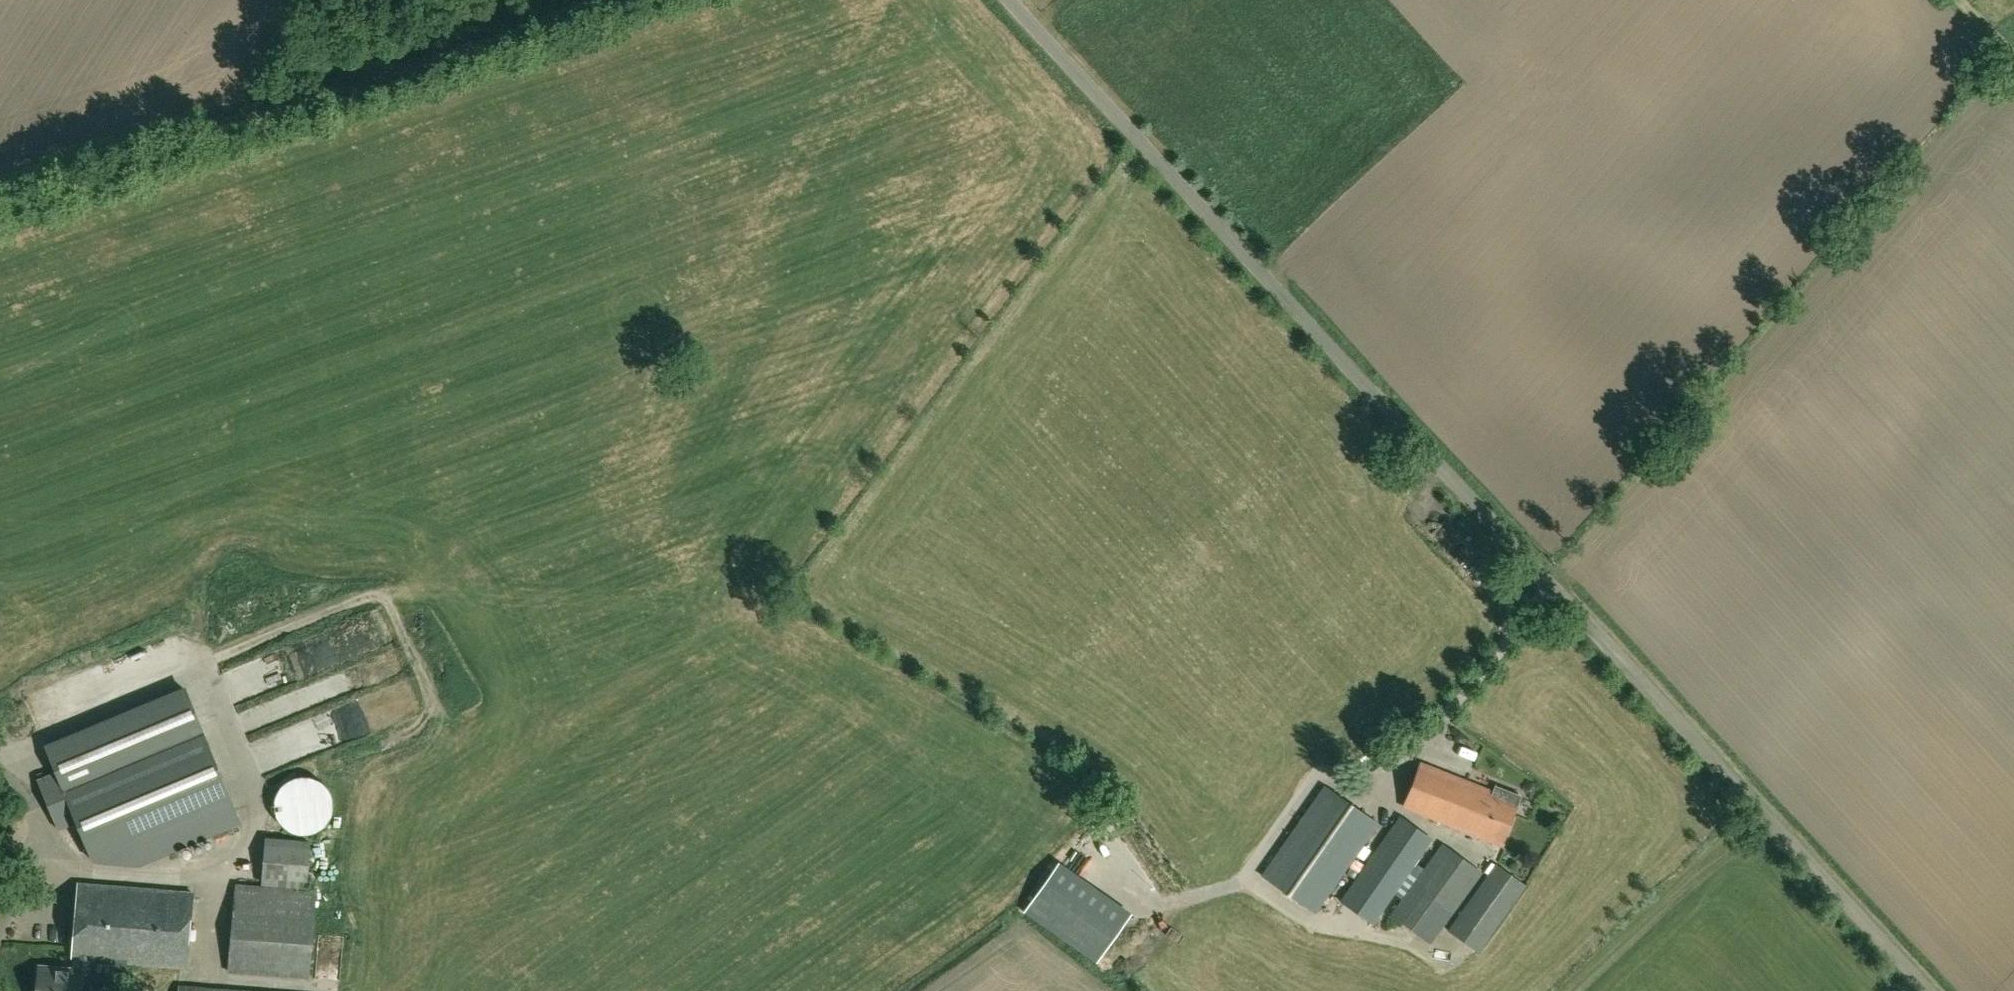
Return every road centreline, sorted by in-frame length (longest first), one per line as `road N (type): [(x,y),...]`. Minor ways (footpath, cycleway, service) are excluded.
road 1 (unclassified): [(1931,990),(1004,0)]
road 2 (unclassified): [(0,209),(616,0)]
road 3 (track): [(1250,877),(1130,920)]

